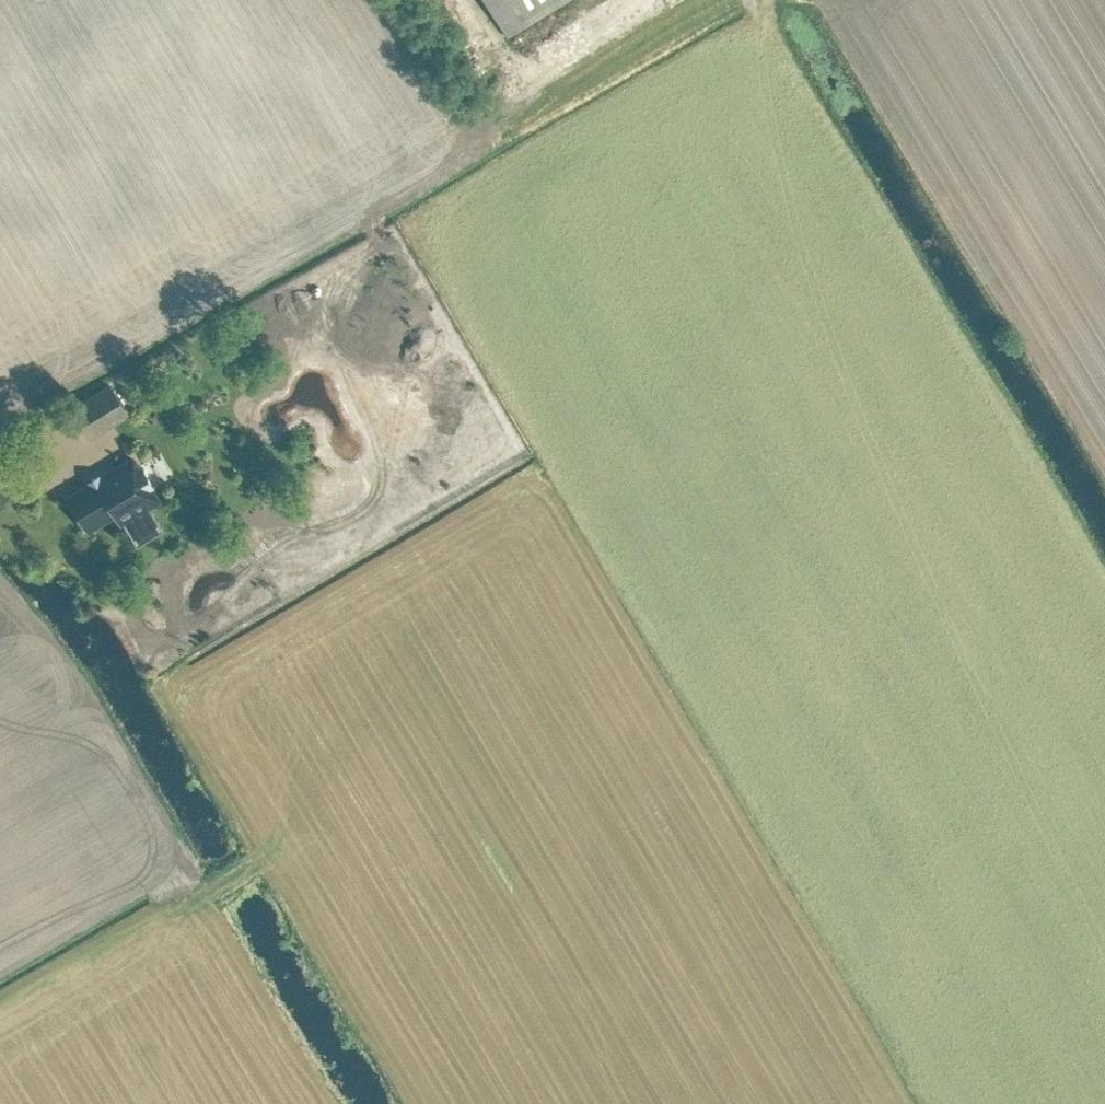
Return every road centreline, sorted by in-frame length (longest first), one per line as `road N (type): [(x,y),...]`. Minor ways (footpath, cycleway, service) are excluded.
road 1 (residential): [(0,526),(22,553),(53,560),(115,537)]

